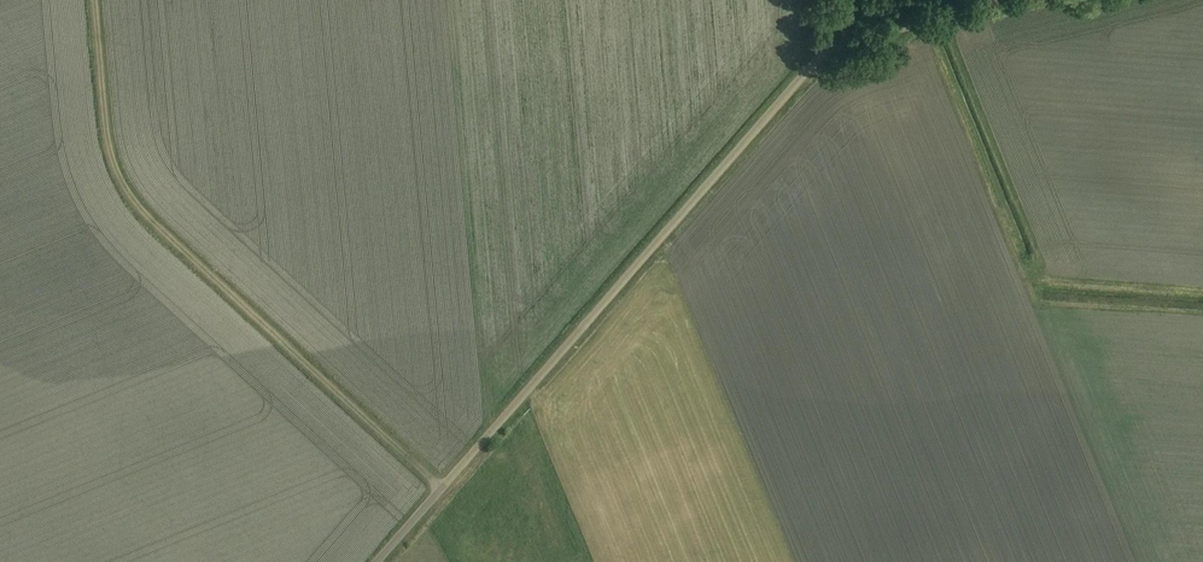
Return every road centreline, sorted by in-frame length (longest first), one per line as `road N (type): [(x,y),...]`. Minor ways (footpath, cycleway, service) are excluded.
road 1 (unclassified): [(376,561),(814,63),(862,38),(1000,0)]
road 2 (track): [(97,0),(110,145),(135,204),(441,488)]

